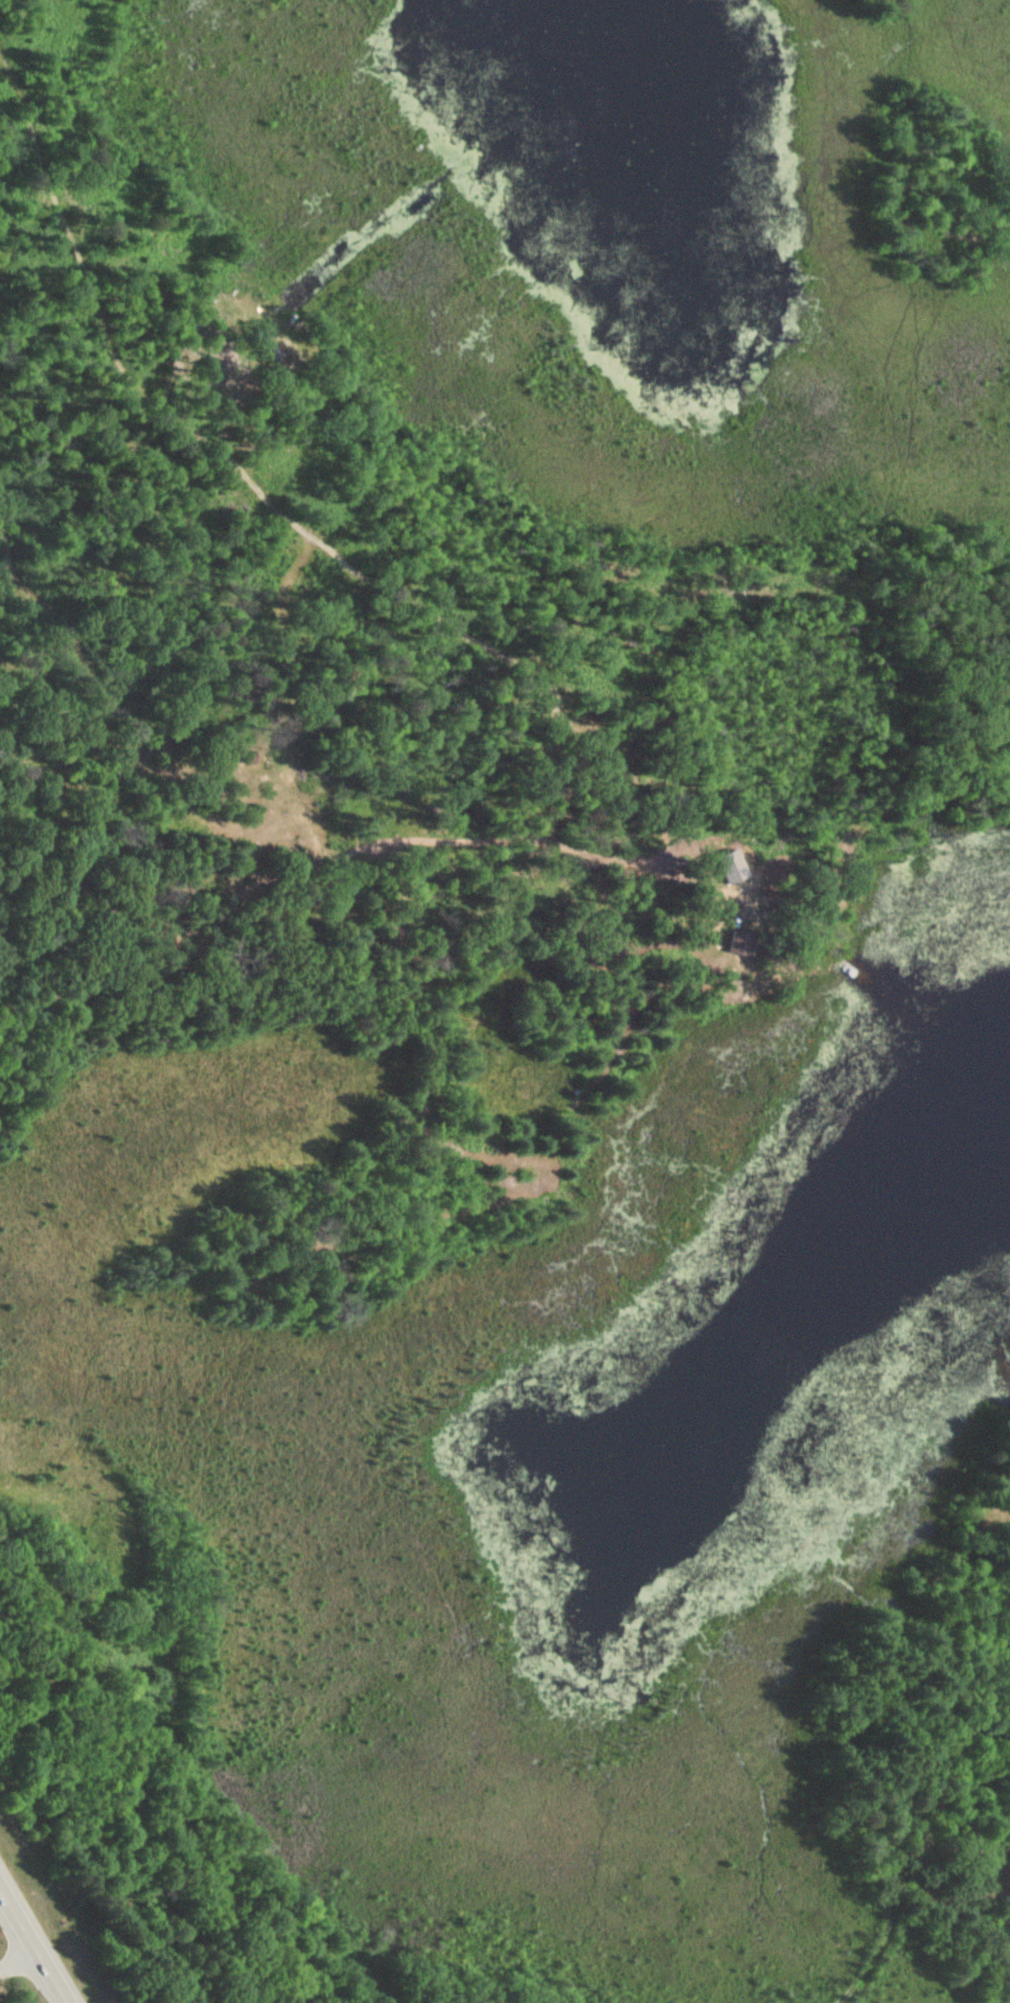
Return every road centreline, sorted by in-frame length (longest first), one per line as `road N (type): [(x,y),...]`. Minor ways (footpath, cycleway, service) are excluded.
road 1 (primary): [(72,2002),(0,1881)]

